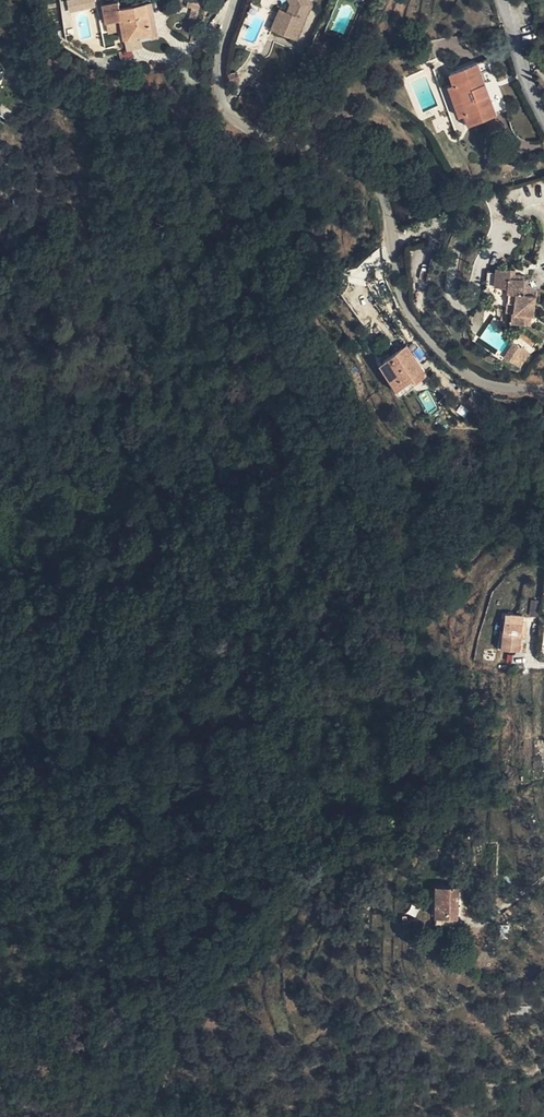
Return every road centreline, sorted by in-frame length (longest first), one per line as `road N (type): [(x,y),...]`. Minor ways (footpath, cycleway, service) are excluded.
road 1 (residential): [(235,0),(218,49),(222,105),(246,125),(329,155),(375,186),(386,204),(406,312),(467,376),(543,389)]
road 2 (residential): [(505,0),(543,114)]

